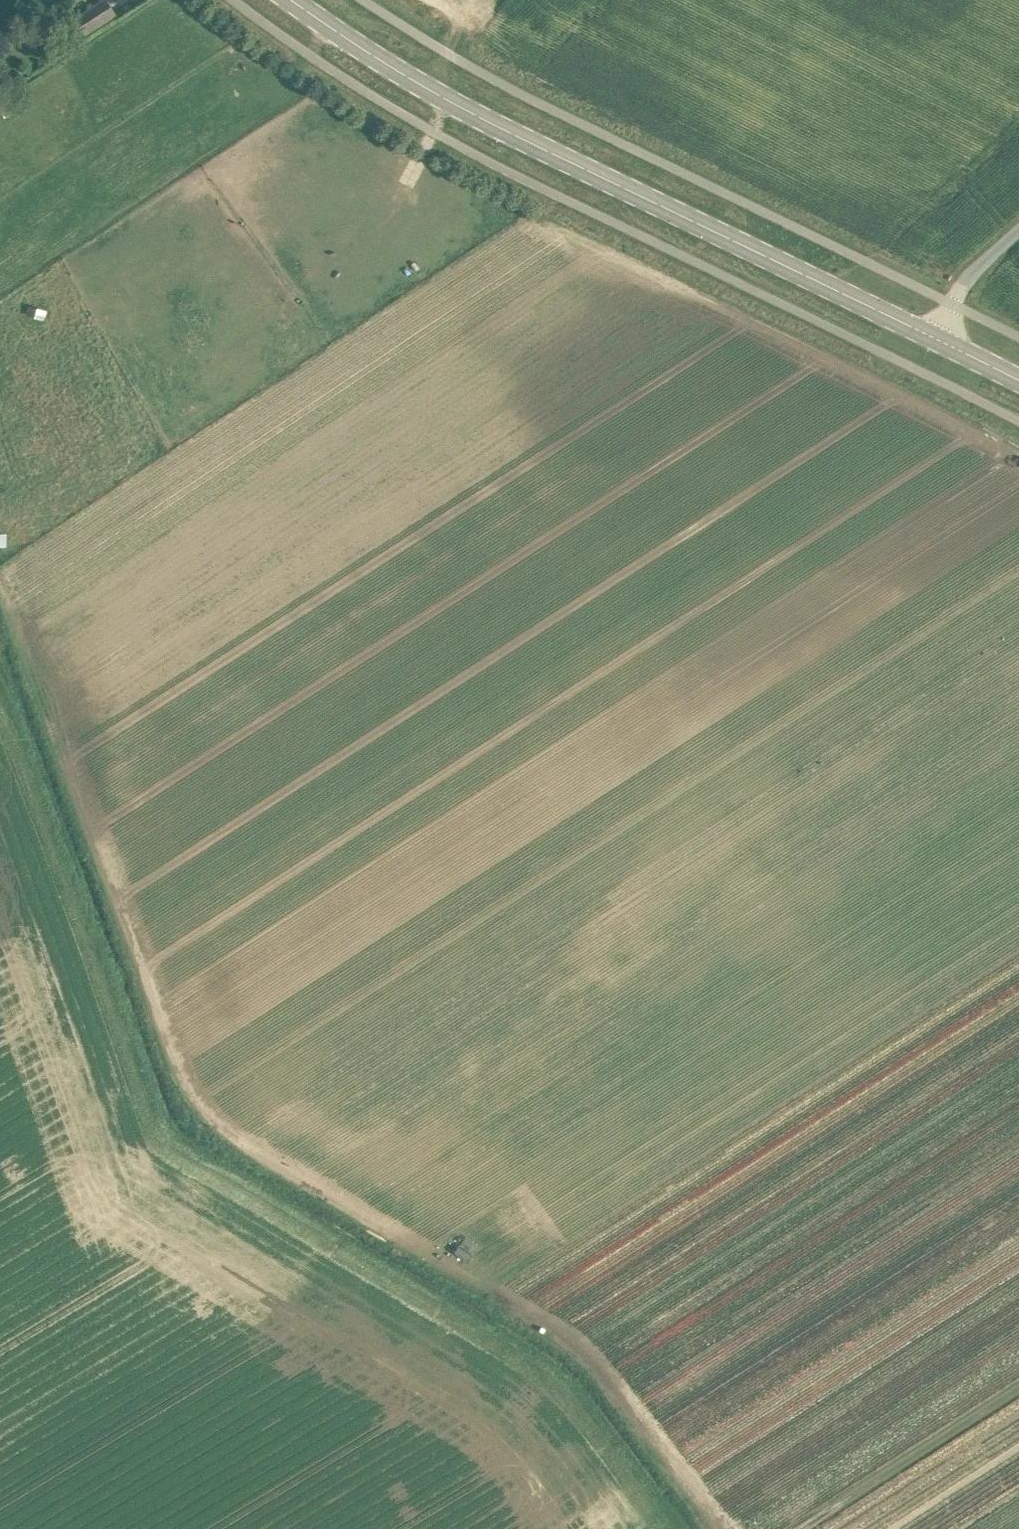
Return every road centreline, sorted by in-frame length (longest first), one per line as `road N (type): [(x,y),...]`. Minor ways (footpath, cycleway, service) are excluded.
road 1 (secondary): [(937,338),(468,110),(292,0)]
road 2 (unclassified): [(937,338),(952,303),(1018,232)]

